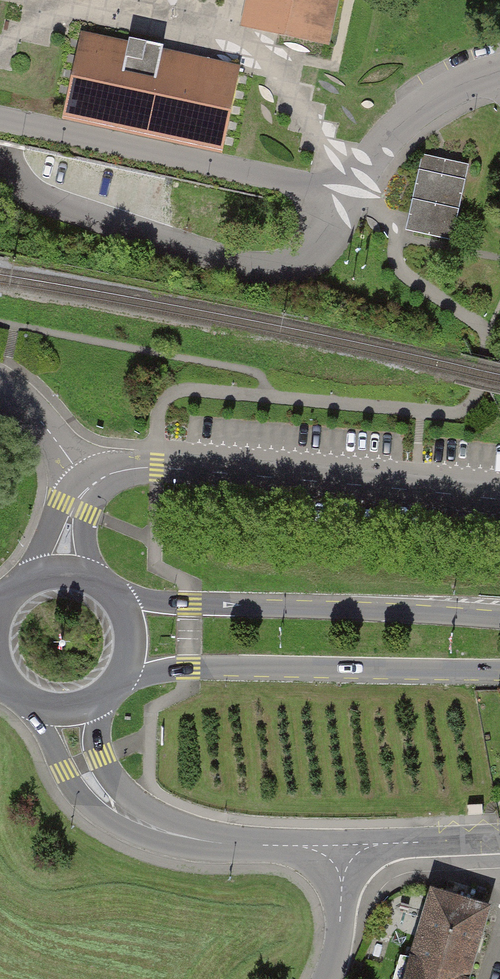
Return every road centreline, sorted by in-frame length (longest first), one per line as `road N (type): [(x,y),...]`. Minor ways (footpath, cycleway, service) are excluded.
road 1 (unclassified): [(499,503),(157,467),(116,471),(90,486)]
road 2 (primary): [(112,683),(188,667),(499,671)]
road 3 (primary): [(499,620),(190,606),(117,592)]
road 4 (residential): [(67,704),(81,764),(132,818),(232,844),(343,845)]
road 5 (unclassified): [(499,71),(436,98),(359,182)]
road 6 (residential): [(343,845),(499,839)]
road 7 (residential): [(90,486),(0,379)]
road 8 (unclassified): [(343,845),(339,932),(324,978)]

